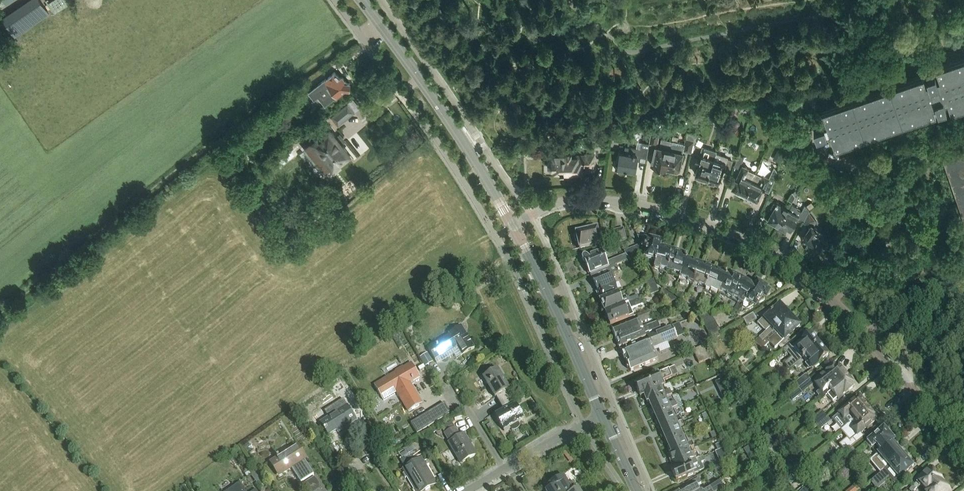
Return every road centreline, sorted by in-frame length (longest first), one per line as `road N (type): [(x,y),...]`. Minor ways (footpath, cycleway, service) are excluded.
road 1 (residential): [(963,445),(833,302),(728,235),(608,201),(555,205),(513,225)]
road 2 (track): [(377,20),(0,324)]
road 3 (secondary): [(513,225),(361,0)]
road 4 (secondary): [(603,413),(513,225)]

